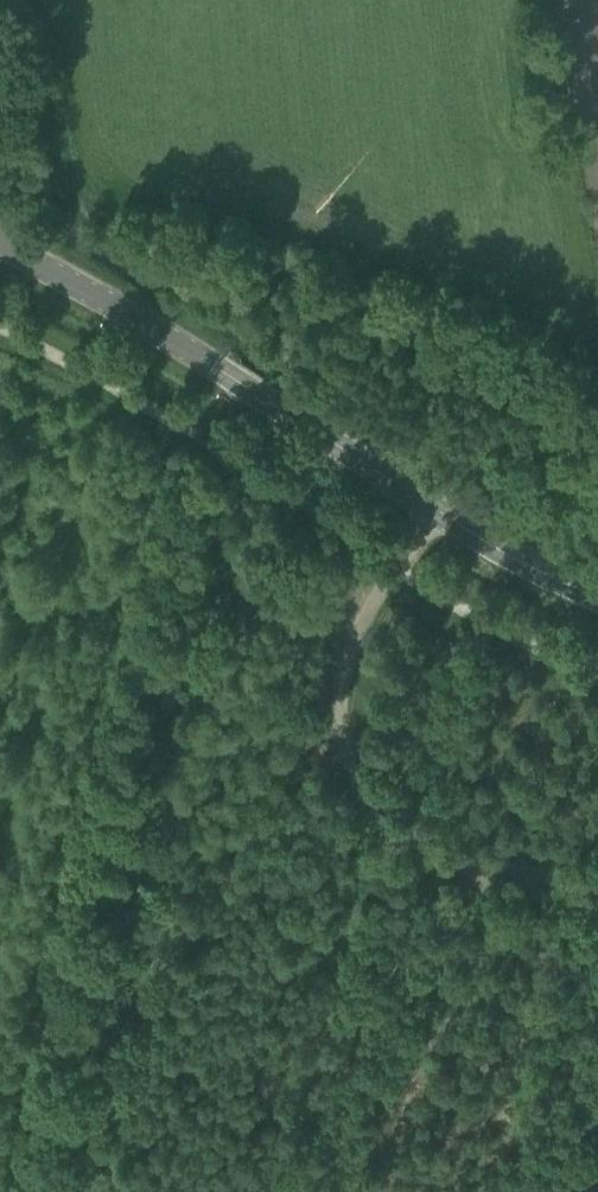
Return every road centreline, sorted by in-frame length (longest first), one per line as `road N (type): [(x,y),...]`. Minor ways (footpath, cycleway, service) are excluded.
road 1 (secondary): [(438,511),(227,375),(0,244)]
road 2 (unclassified): [(347,761),(369,802),(409,838),(597,890)]
road 3 (unclassified): [(347,761),(338,708),(348,653),(438,511)]
road 4 (secondary): [(597,599),(438,511)]

